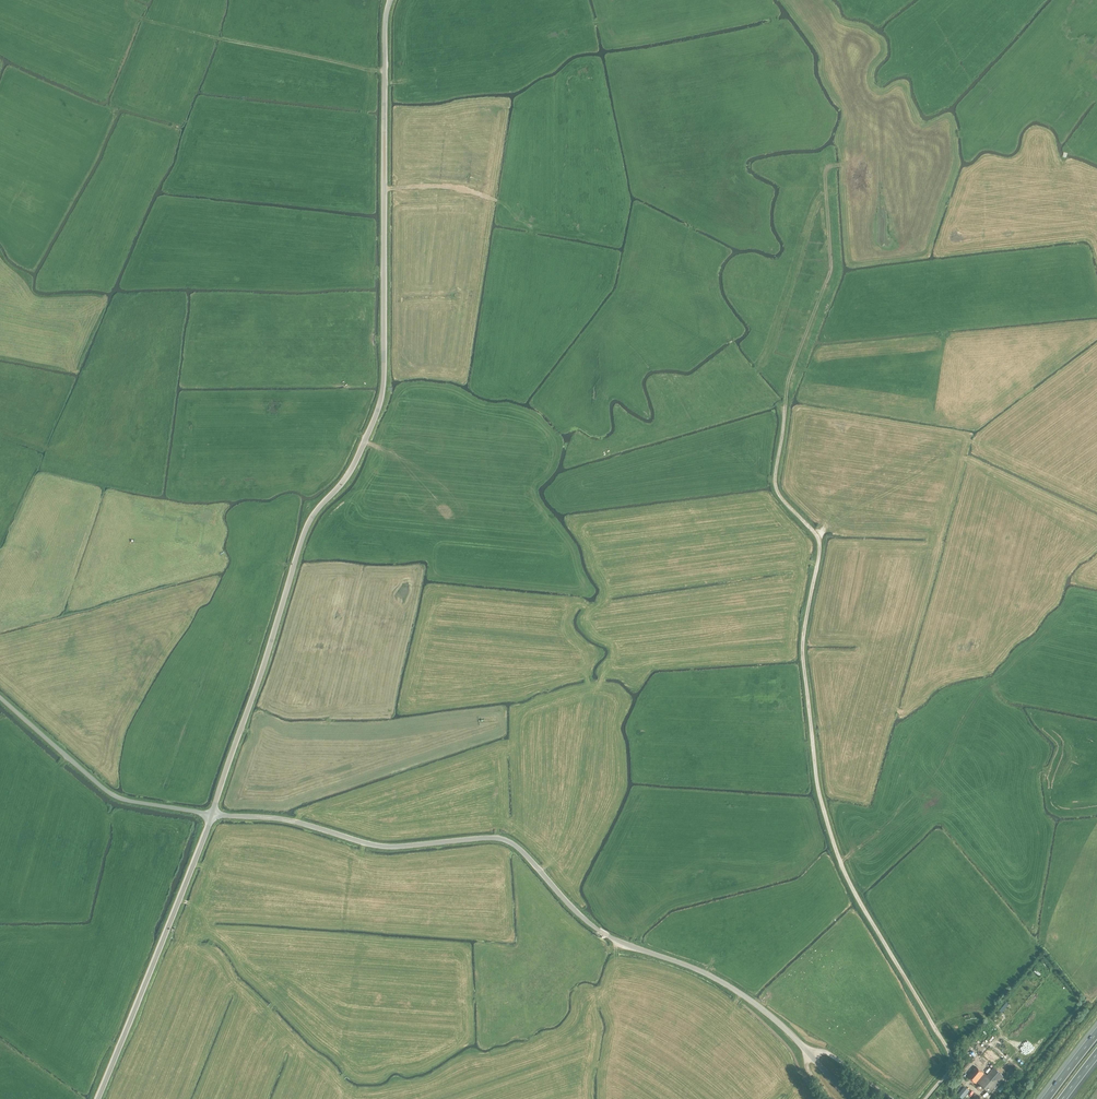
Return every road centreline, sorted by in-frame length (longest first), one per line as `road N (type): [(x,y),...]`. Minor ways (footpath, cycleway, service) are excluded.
road 1 (unclassified): [(212,815),(298,549),(354,463),(377,407),(391,0)]
road 2 (track): [(935,1028),(849,882),(820,795),(803,657),(820,543),(776,484),(786,404)]
road 3 (unclassified): [(805,1049),(705,973),(598,931),(505,841),(375,846),(279,819),(212,815)]
road 4 (unclassified): [(97,1098),(212,815)]
road 5 (track): [(833,166),(825,172),(831,269),(786,404)]
road 6 (unclassified): [(212,815),(106,791),(0,699)]

